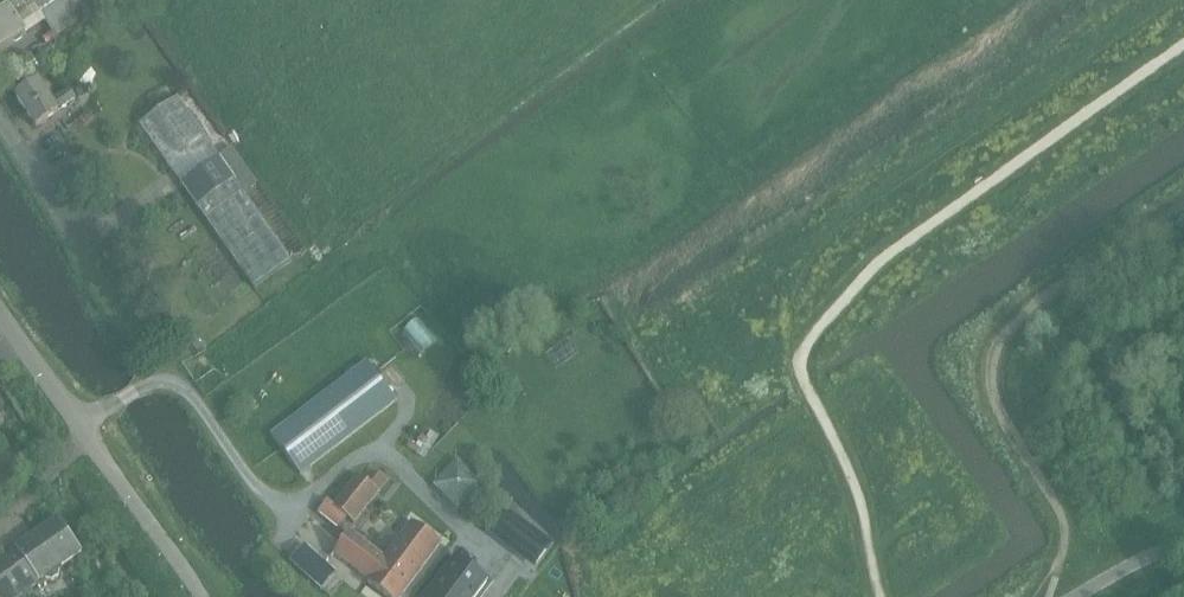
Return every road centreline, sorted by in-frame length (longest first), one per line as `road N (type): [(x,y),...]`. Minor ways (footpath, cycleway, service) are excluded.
road 1 (residential): [(201,596),(0,311)]

